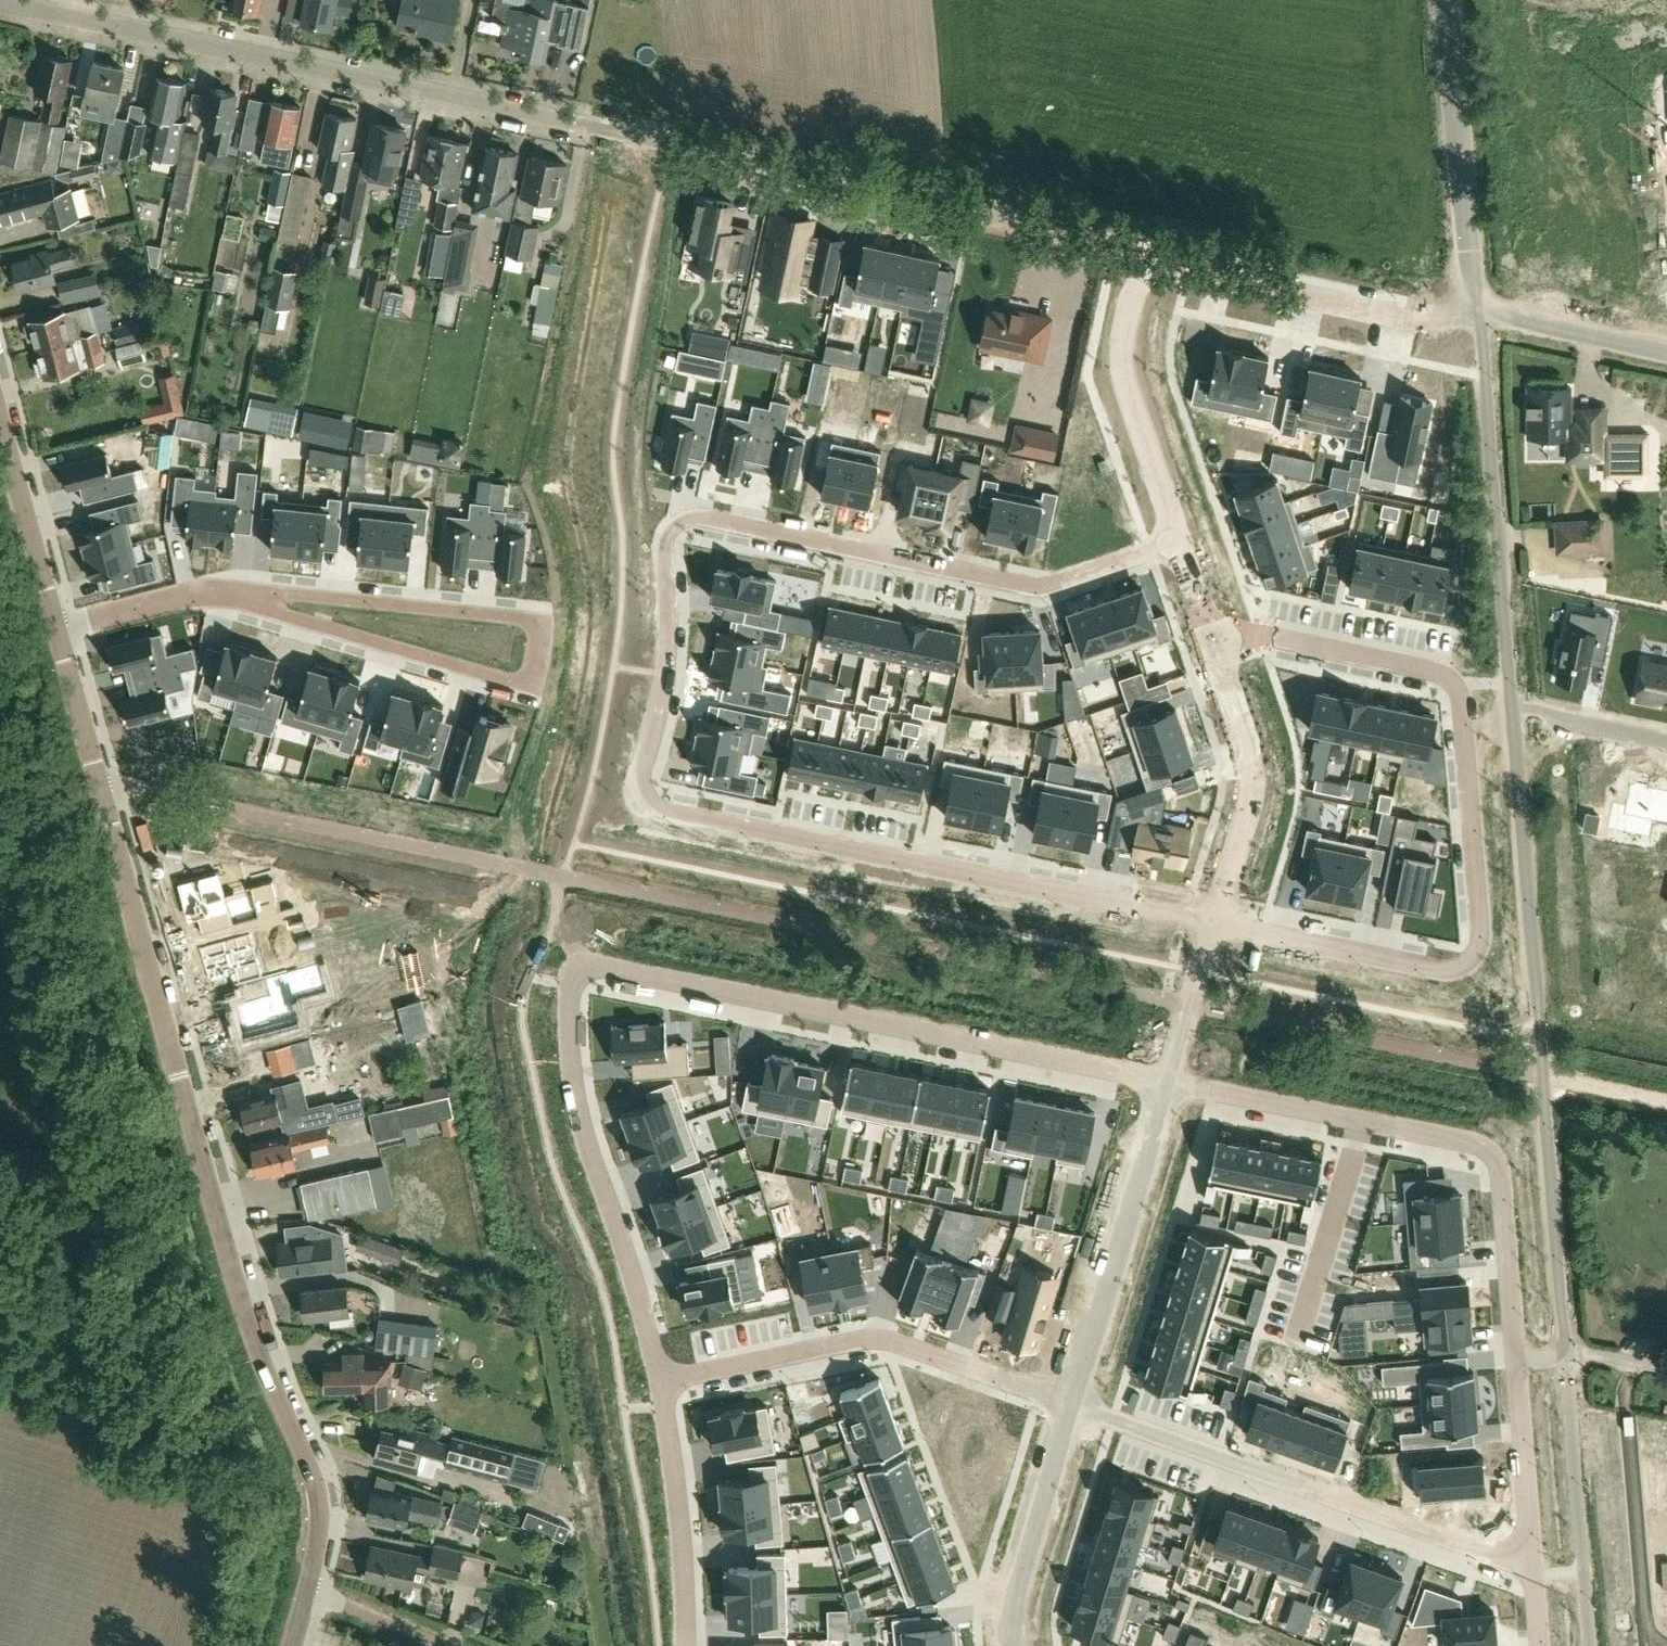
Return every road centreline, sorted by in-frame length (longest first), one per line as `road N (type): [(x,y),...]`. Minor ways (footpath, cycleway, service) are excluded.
road 1 (residential): [(1178,544),(1043,586),(686,516),(668,531),(669,654),(643,769),(661,810),(1214,924)]
road 2 (residential): [(294,1645),(320,1540),(316,1487),(236,1281),(57,626)]
road 3 (residential): [(660,1379),(577,1098),(570,990),(588,969),(1167,1084)]
road 4 (residential): [(1214,924),(1442,969),(1472,959),(1483,928),(1461,700),(1452,681),(1433,668),(1208,624)]
road 5 (residential): [(1513,1352),(1567,1352),(1520,1071),(1538,1019),(1511,708)]
road 6 (unclassified): [(574,122),(0,2)]
road 7 (residential): [(1139,259),(1109,239),(574,122)]
road 8 (residential): [(1167,1084),(1485,1148),(1499,1171),(1513,1352)]
road 9 (residential): [(1530,1557),(1489,1554),(1067,1405)]
road 10 (residential): [(1067,1405),(876,1339),(660,1379)]
road 11 (residential): [(218,589),(534,686),(541,618)]
road 12 (residential): [(1511,708),(1476,314)]
road 13 (unclassified): [(1476,314),(1409,318),(1139,259)]
road 14 (residential): [(1067,1405),(1167,1084)]
road 15 (residential): [(541,618),(218,589)]
road 16 (residential): [(1476,314),(1450,0)]
road 17 (residential): [(1214,924),(1253,777),(1208,624)]
road 18 (residential): [(1178,544),(1121,383),(1119,339),(1139,259)]
road 19 (residential): [(685,1645),(679,1499),(660,1379)]
road 20 (residential): [(1010,1645),(1013,1585),(1067,1405)]
road 21 (residential): [(1648,1645),(1627,1410)]
road 22 (residential): [(57,626),(0,416)]
road 23 (residential): [(1513,1352),(1530,1557)]
road 24 (unclassified): [(1666,354),(1476,314)]
road 25 (residential): [(1167,1084),(1166,999),(1201,968),(1214,924)]
road 26 (residential): [(57,626),(218,589)]
road 27 (residential): [(1666,742),(1511,708)]
road 28 (track): [(1520,1071),(1666,1101)]

